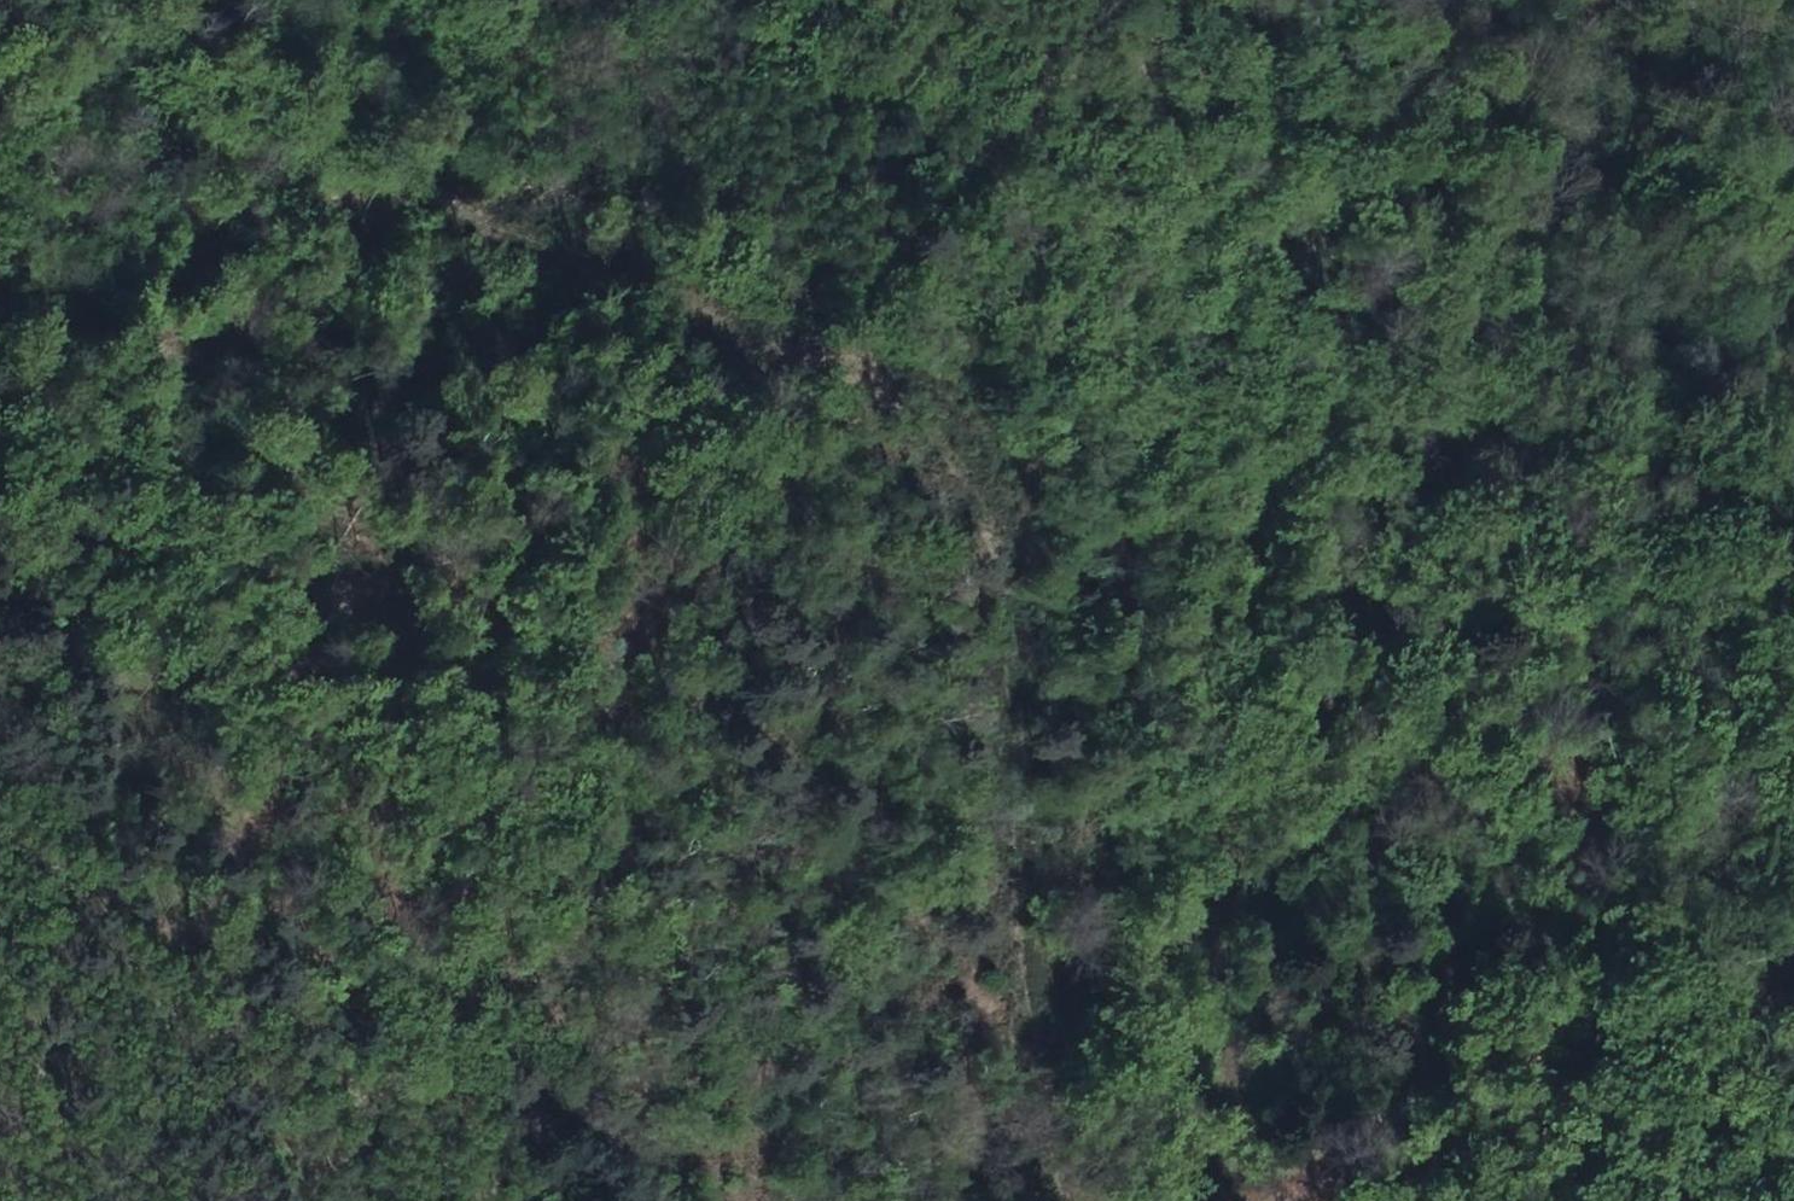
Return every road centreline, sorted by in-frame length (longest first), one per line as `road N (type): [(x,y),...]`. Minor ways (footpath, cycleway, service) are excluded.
road 1 (track): [(305,1200),(284,1139),(541,1084),(625,1200)]
road 2 (track): [(1793,280),(1629,136),(1613,0)]

